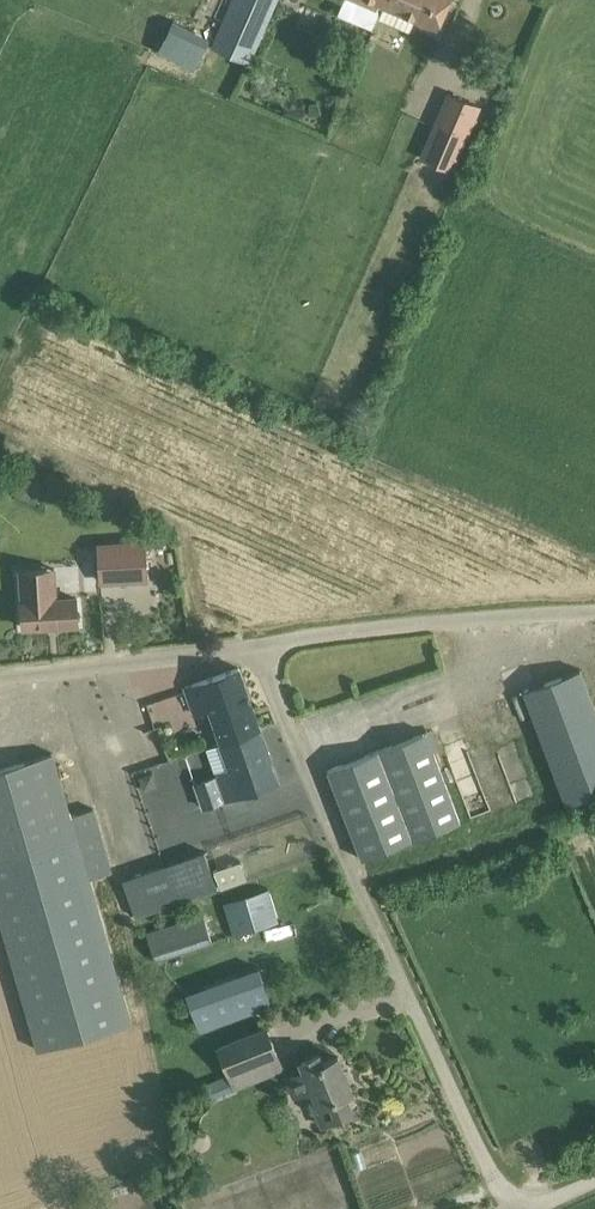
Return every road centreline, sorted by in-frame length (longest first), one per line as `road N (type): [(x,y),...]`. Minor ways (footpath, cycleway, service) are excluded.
road 1 (unclassified): [(594,1180),(528,1207),(504,1195),(258,644)]
road 2 (unclassified): [(258,644),(594,612)]
road 3 (unclassified): [(0,673),(258,644)]

